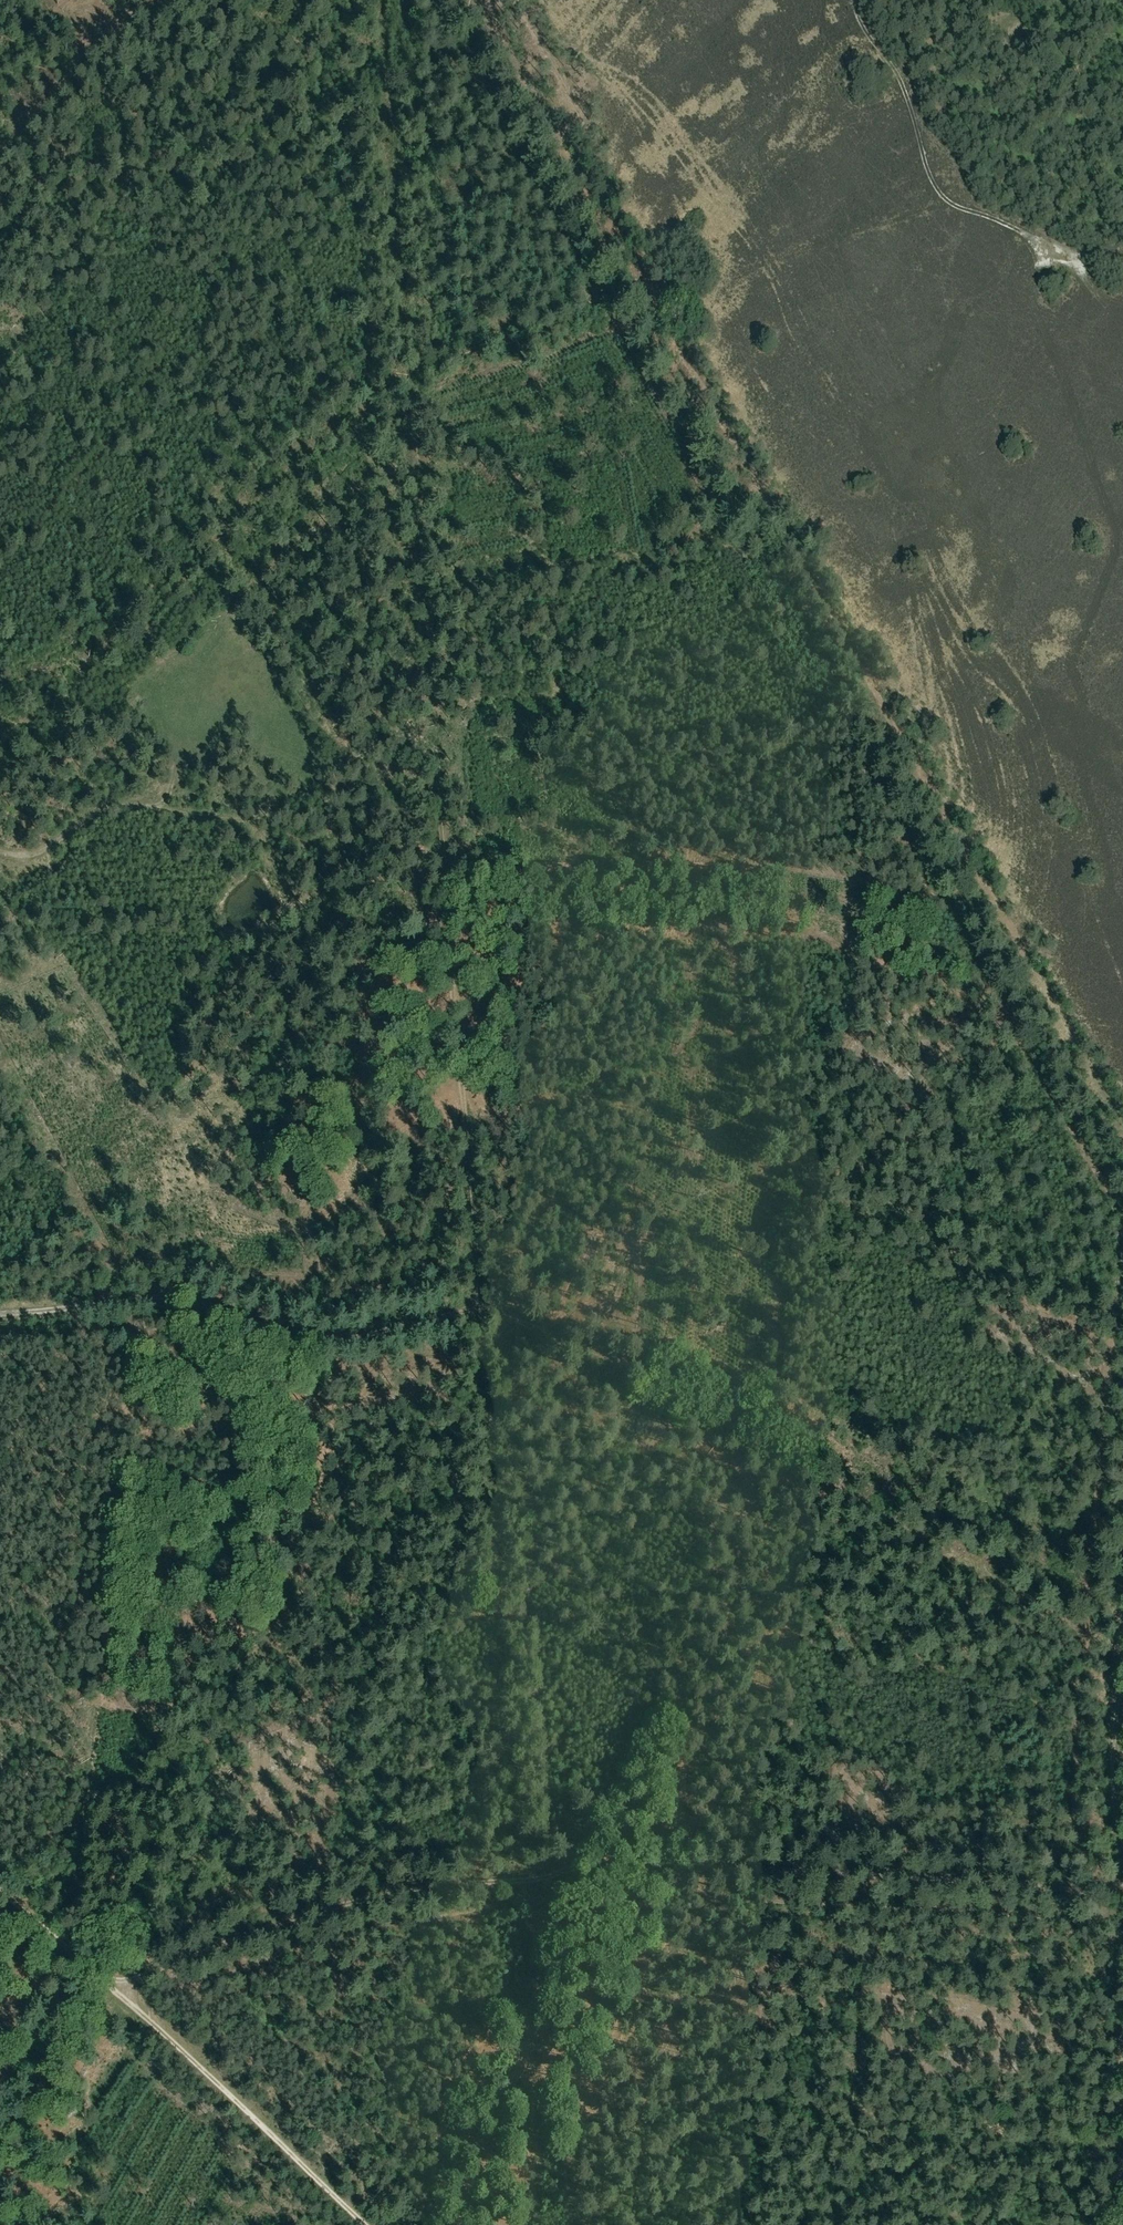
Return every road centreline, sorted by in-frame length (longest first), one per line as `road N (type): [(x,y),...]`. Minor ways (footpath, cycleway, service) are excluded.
road 1 (track): [(0,852),(36,854),(114,801),(223,824),(259,815),(381,729),(414,728),(440,743),(477,1305),(328,1347),(173,1298),(0,1316)]
road 2 (track): [(1122,1881),(1108,1891),(588,1860),(516,1881),(430,1885),(326,1909),(112,1986)]
road 3 (track): [(0,1891),(369,2224)]
road 4 (track): [(477,1305),(763,1413)]

